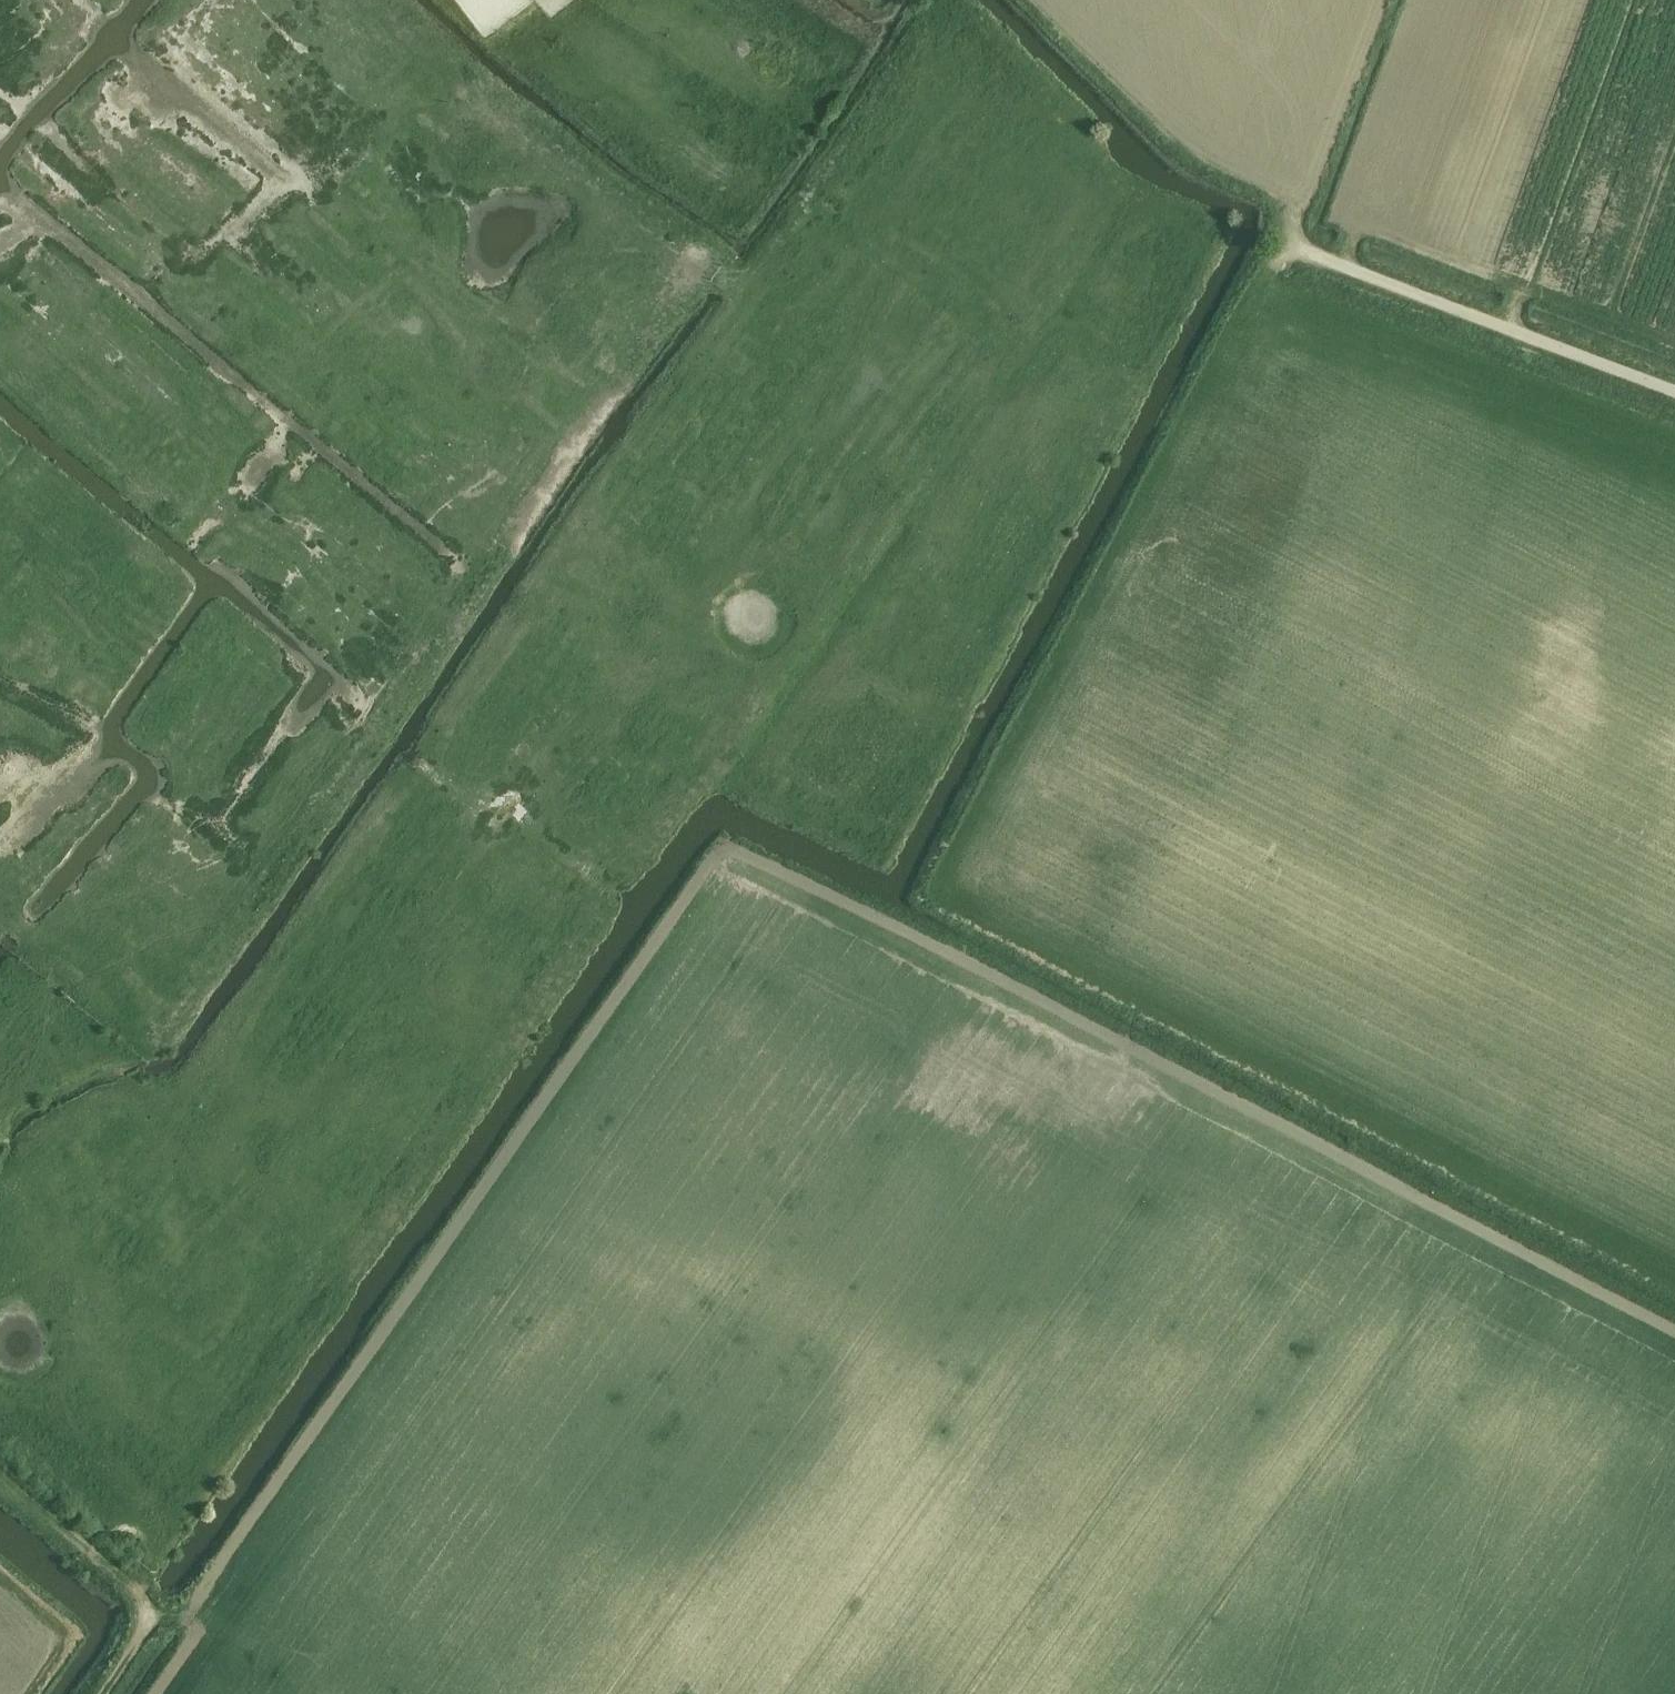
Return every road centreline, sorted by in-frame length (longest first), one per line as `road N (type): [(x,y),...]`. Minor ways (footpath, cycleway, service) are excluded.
road 1 (unclassified): [(1674,391),(1289,244)]
road 2 (track): [(0,1480),(151,1606),(151,1633),(108,1693)]

